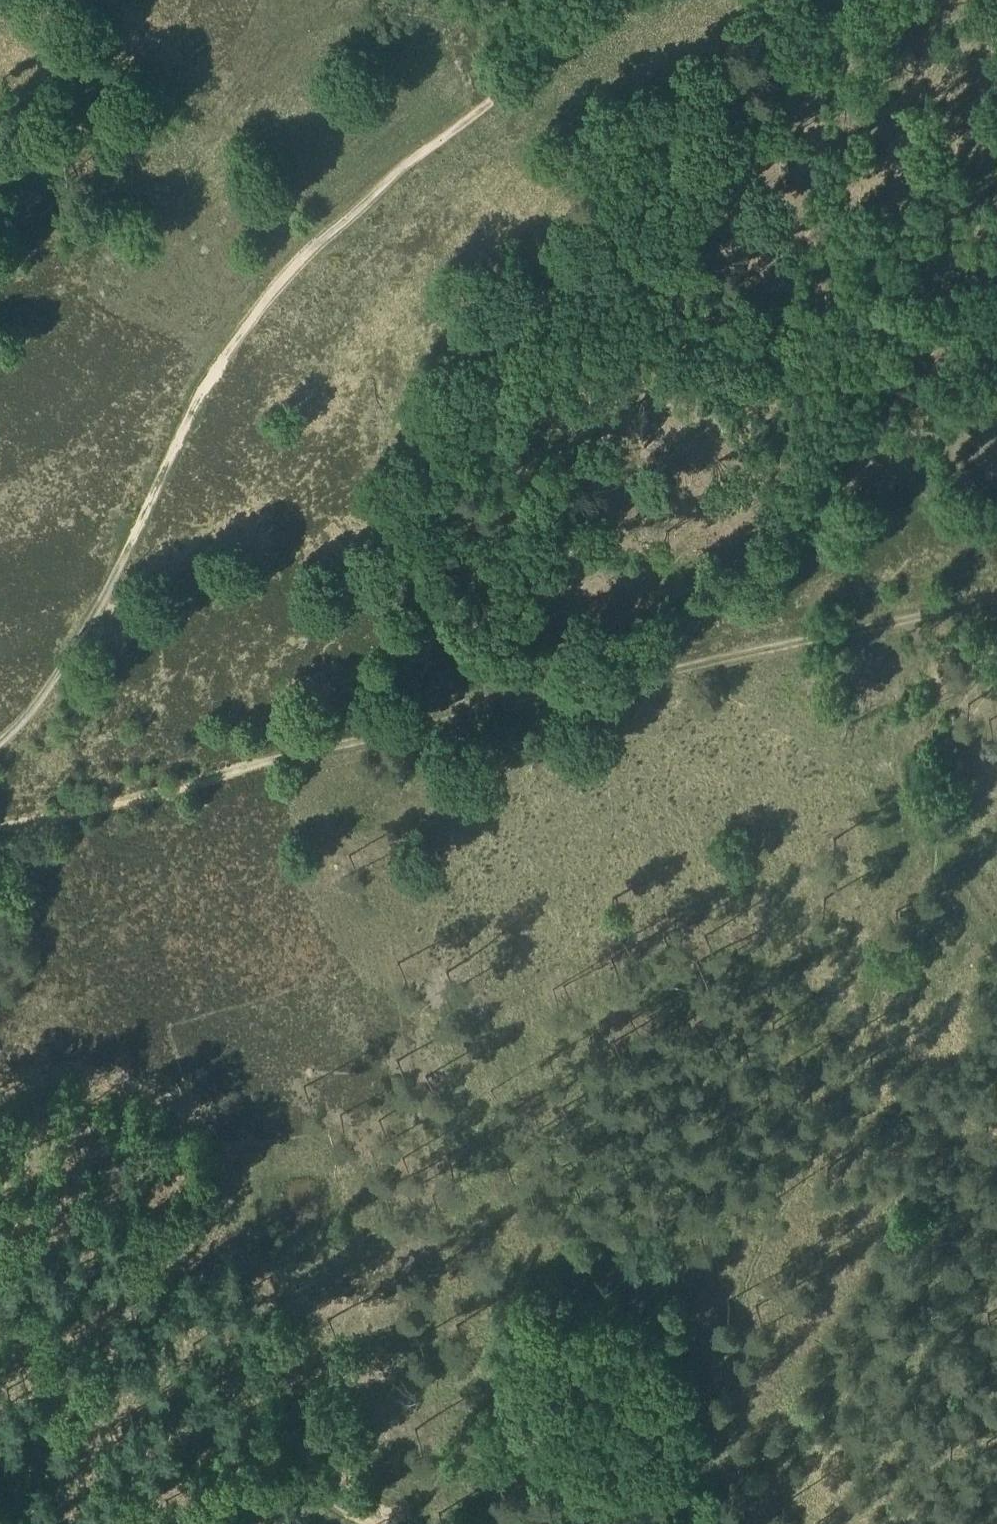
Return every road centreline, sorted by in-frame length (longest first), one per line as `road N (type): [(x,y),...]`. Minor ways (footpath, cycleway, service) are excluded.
road 1 (track): [(996,596),(0,836)]
road 2 (track): [(0,761),(114,581),(193,408),(282,280),(398,171),(620,0)]

